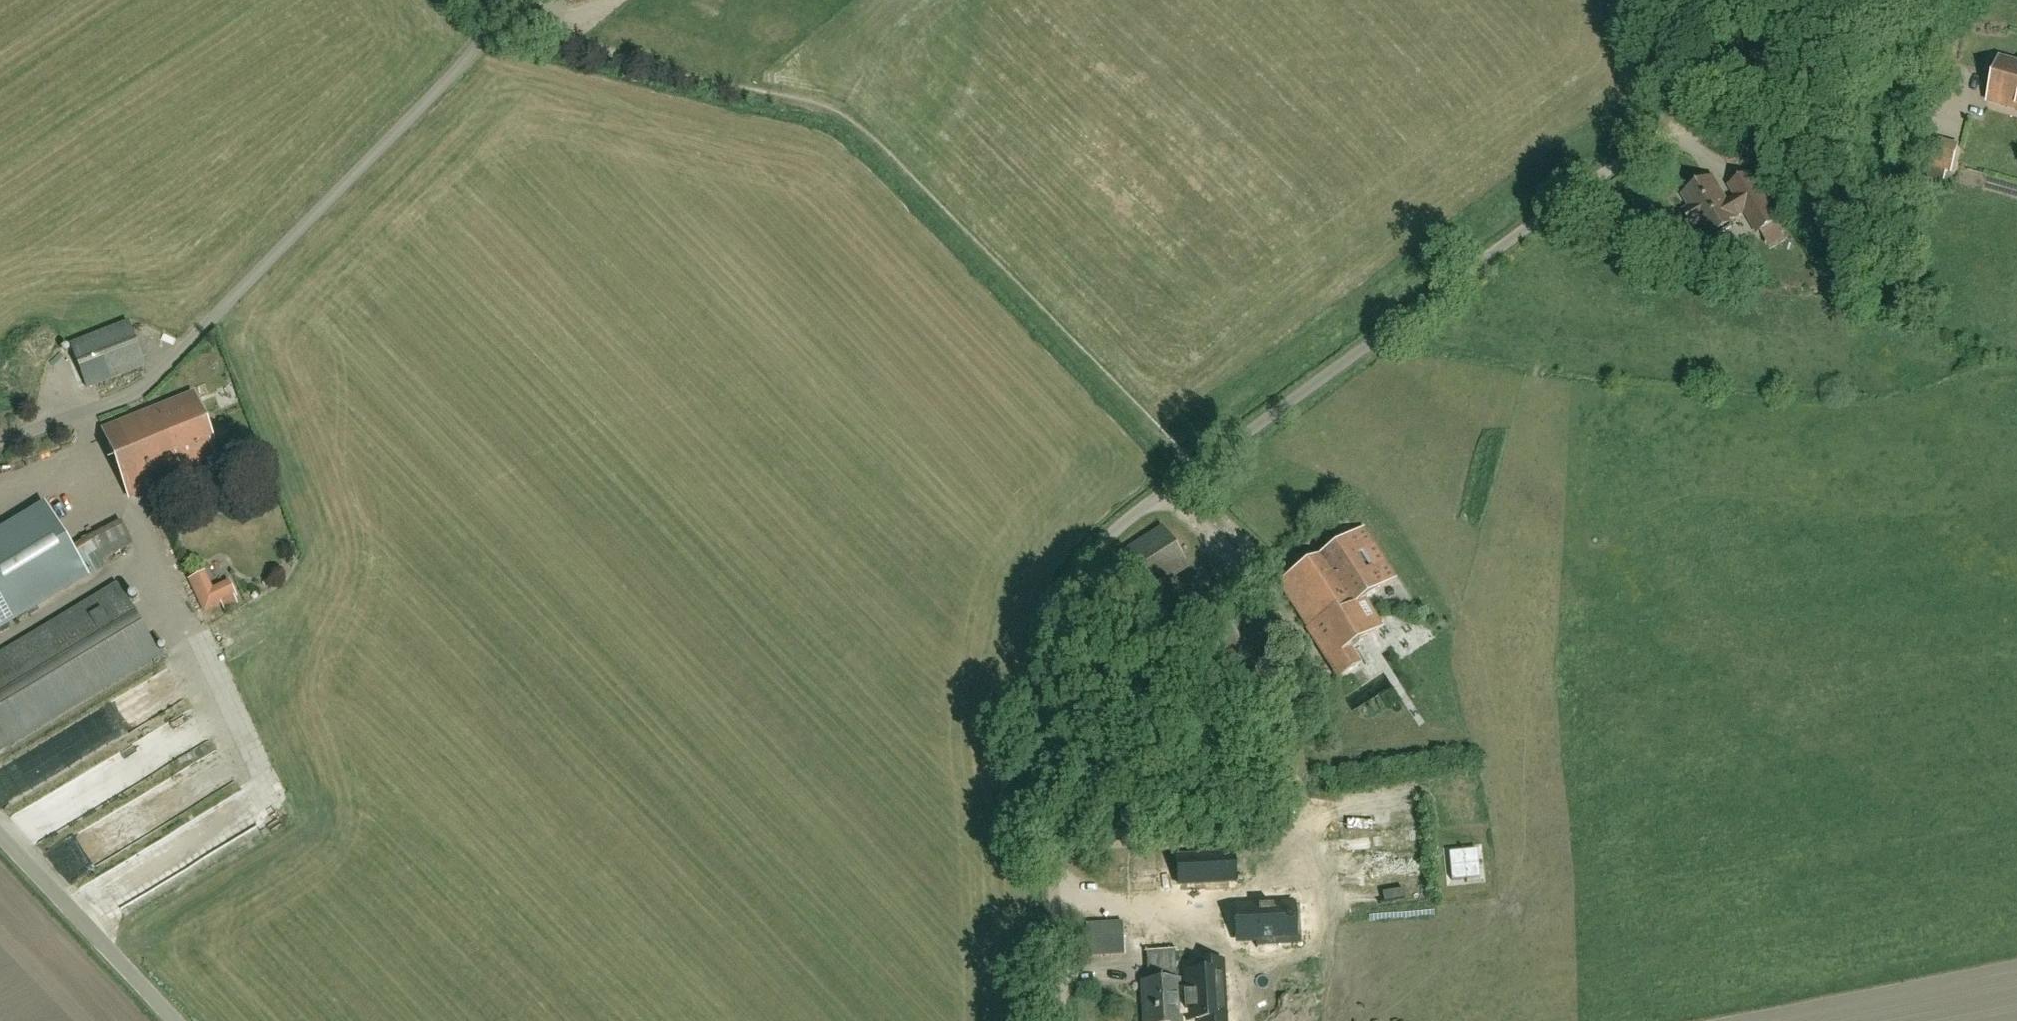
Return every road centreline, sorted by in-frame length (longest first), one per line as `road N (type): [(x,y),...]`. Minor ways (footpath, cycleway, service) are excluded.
road 1 (unclassified): [(1062,1020),(1043,679),(1055,620),(1071,591),(1113,540),(1195,472),(1651,138)]
road 2 (unclassified): [(0,441),(142,398),(368,176),(499,35),(514,0)]
road 3 (track): [(1651,138),(1909,0)]
road 4 (unclassified): [(0,837),(171,1020)]

